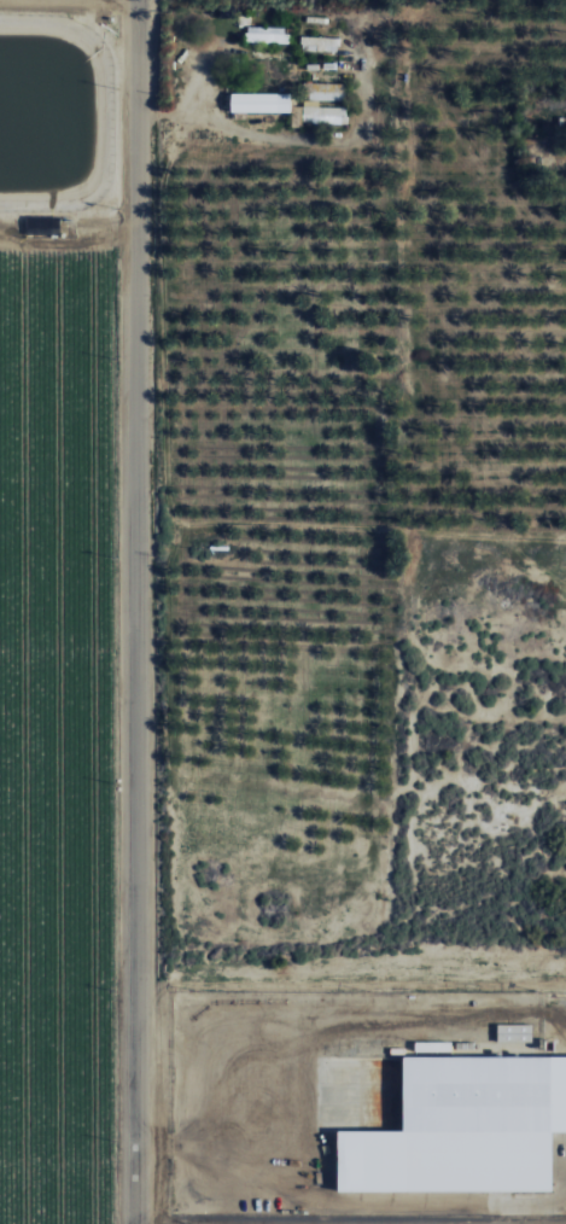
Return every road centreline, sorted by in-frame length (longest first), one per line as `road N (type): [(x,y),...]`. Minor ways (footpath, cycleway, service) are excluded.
road 1 (residential): [(138,0),(135,1223)]
road 2 (track): [(113,1223),(113,234)]
road 3 (track): [(0,228),(42,246),(135,229)]

